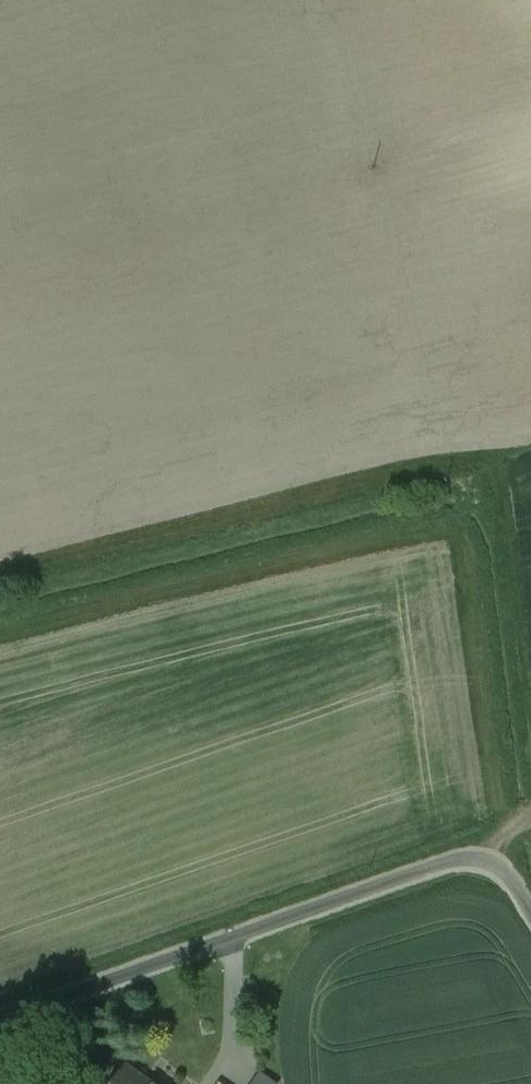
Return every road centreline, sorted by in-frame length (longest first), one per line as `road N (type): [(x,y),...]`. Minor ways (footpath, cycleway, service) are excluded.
road 1 (unclassified): [(0,1016),(463,861),(499,869),(530,914)]

